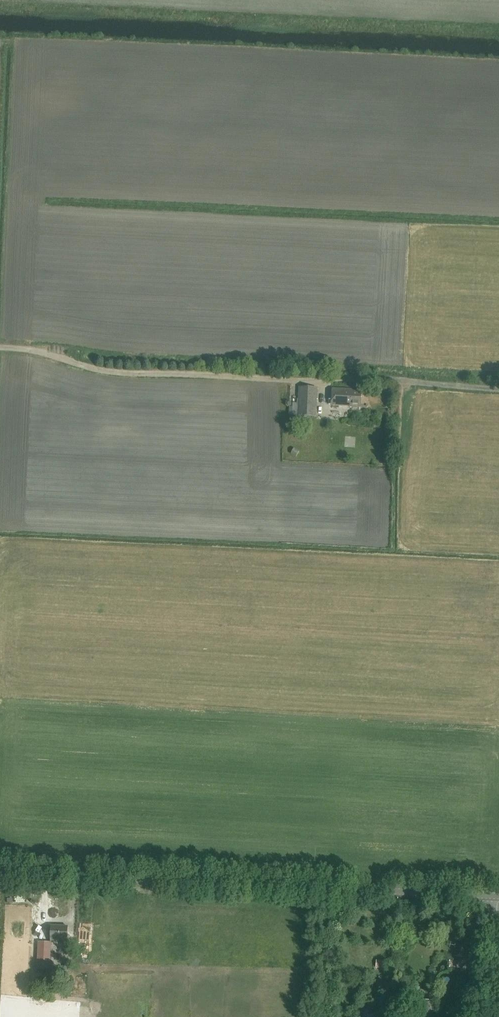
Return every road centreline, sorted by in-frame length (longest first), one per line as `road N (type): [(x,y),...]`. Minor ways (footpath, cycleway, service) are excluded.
road 1 (tertiary): [(498,896),(0,872)]
road 2 (unclassified): [(325,378),(89,367),(0,347)]
road 3 (track): [(498,388),(325,378)]
road 4 (unclassified): [(491,1016),(498,896)]

